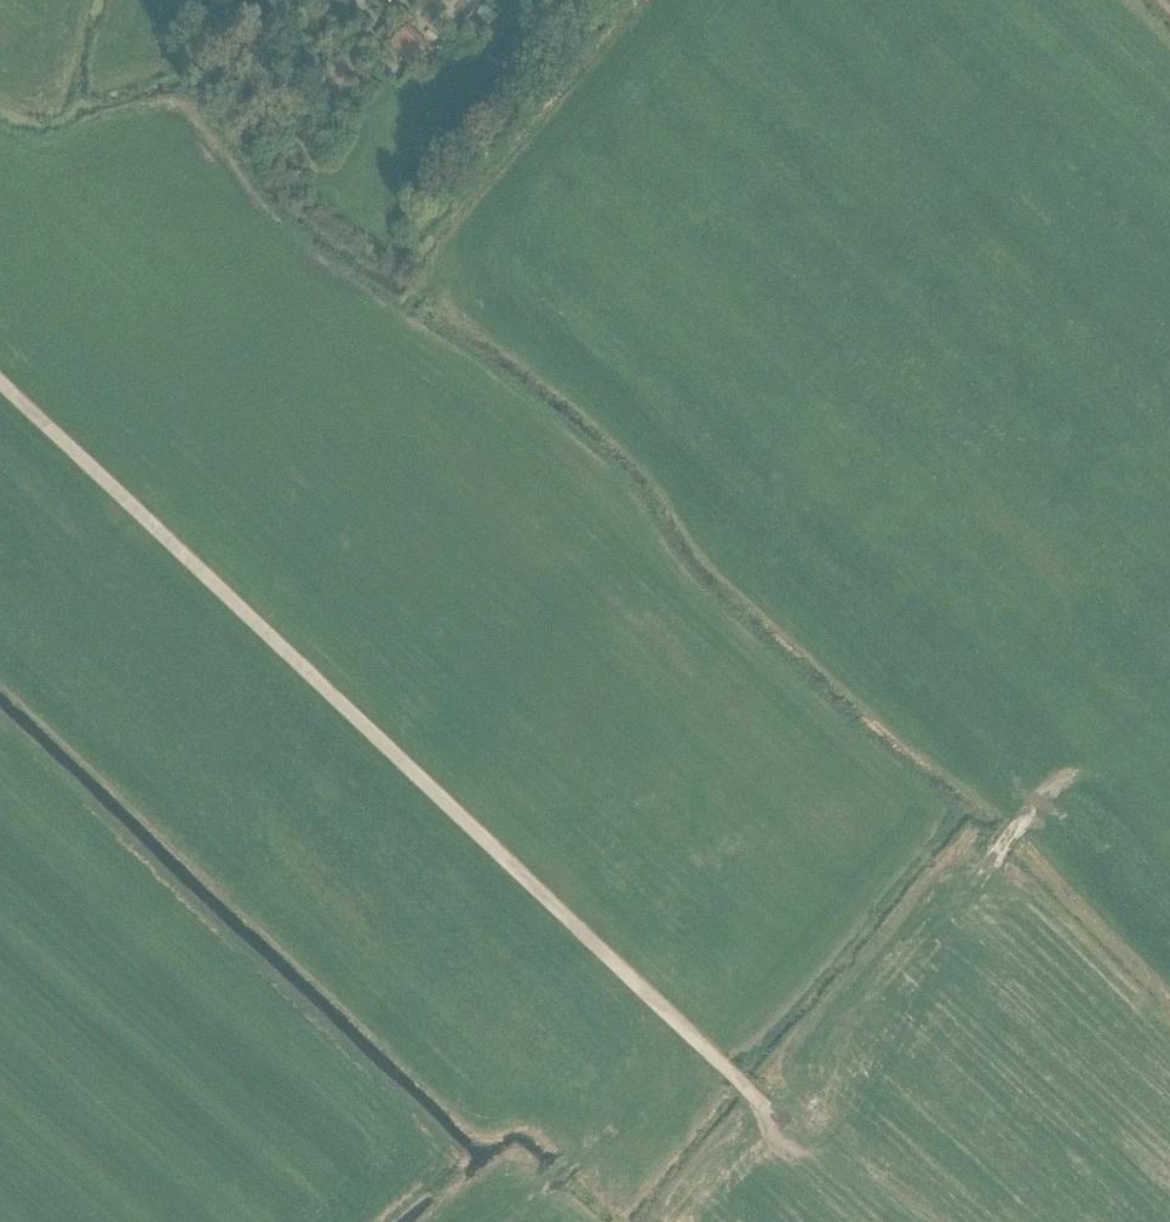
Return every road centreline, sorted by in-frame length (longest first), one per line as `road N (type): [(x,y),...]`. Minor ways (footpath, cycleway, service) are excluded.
road 1 (track): [(0,380),(768,1106),(797,1105),(826,1088),(906,947),(1046,811)]

